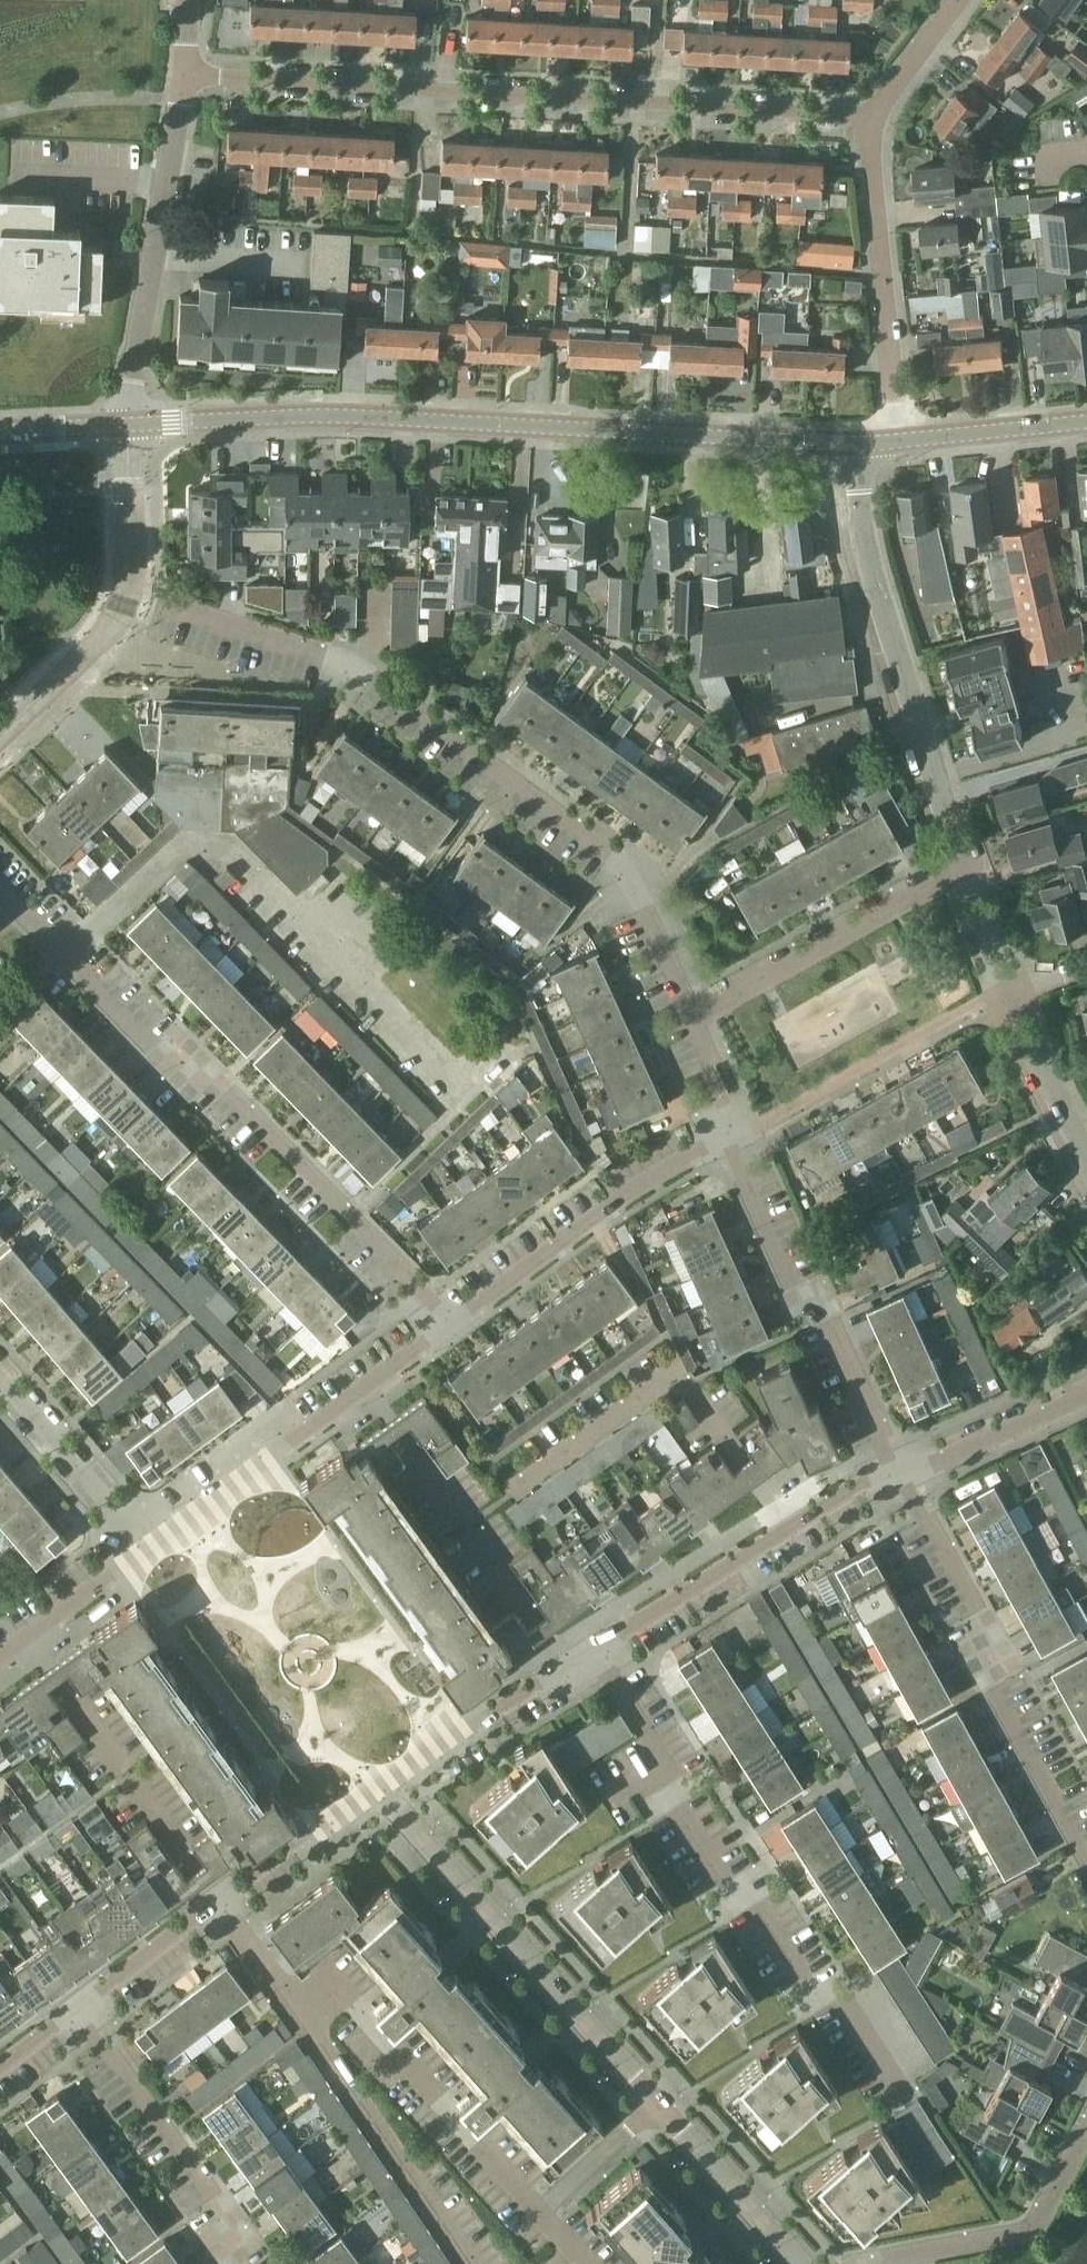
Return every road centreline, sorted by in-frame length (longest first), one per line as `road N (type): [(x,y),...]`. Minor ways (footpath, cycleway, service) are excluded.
road 1 (residential): [(694,1015),(634,880),(372,680),(125,608)]
road 2 (residential): [(854,446),(307,416),(129,428)]
road 3 (residential): [(868,117),(183,76)]
road 4 (residential): [(454,1326),(231,1095),(156,1048),(0,886)]
road 5 (residential): [(800,2263),(379,1790)]
road 6 (residential): [(906,2098),(841,2007),(804,1980),(600,1648)]
road 7 (residential): [(962,866),(866,546),(854,446)]
road 8 (residential): [(1086,1863),(997,1691),(980,1613),(900,1477)]
road 9 (residential): [(900,1477),(831,1327),(789,1283),(734,1144)]
road 10 (residential): [(155,1551),(454,1326)]
road 11 (residential): [(79,2013),(379,1790)]
road 12 (residential): [(129,428),(183,76)]
road 13 (residential): [(600,1648),(840,1498),(900,1477)]
road 14 (residential): [(454,1326),(618,1204),(686,1161),(734,1144)]
road 15 (residential): [(903,442),(868,117)]
road 16 (residential): [(694,1015),(962,866)]
road 17 (residential): [(246,2263),(215,2197),(79,2013)]
road 18 (residential): [(870,2263),(1031,2227),(1086,2133)]
road 19 (residential): [(379,1790),(600,1648)]
road 20 (residential): [(155,1551),(0,1374)]
road 21 (residential): [(900,1477),(1086,1396)]
road 22 (residential): [(0,1664),(155,1551)]
road 23 (residential): [(1086,421),(903,442)]
road 24 (residential): [(0,738),(109,634),(125,608)]
road 25 (residential): [(125,608),(132,566),(129,428)]
road 26 (residential): [(1086,1152),(1007,994)]
road 27 (residential): [(868,117),(959,0)]
road 28 (residential): [(1007,994),(962,866)]
road 29 (residential): [(734,1144),(694,1015)]
road 30 (unclassified): [(0,437),(129,428)]

